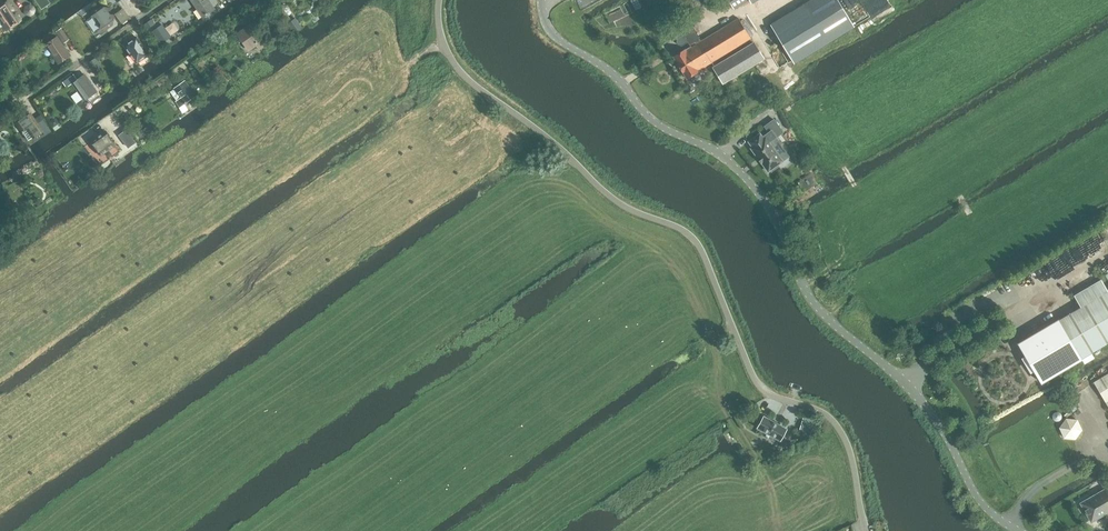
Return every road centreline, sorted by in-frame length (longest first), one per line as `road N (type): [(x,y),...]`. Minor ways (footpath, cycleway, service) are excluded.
road 1 (unclassified): [(1023,530),(981,500),(918,394),(817,306),(749,180),(659,124),(618,78),(558,39),(543,0)]
road 2 (unclassified): [(864,530),(839,427),(757,382),(700,248),(612,198),(475,86),(444,46),(439,0)]
road 3 (residential): [(90,133),(274,0)]
road 4 (residential): [(19,103),(170,0)]

